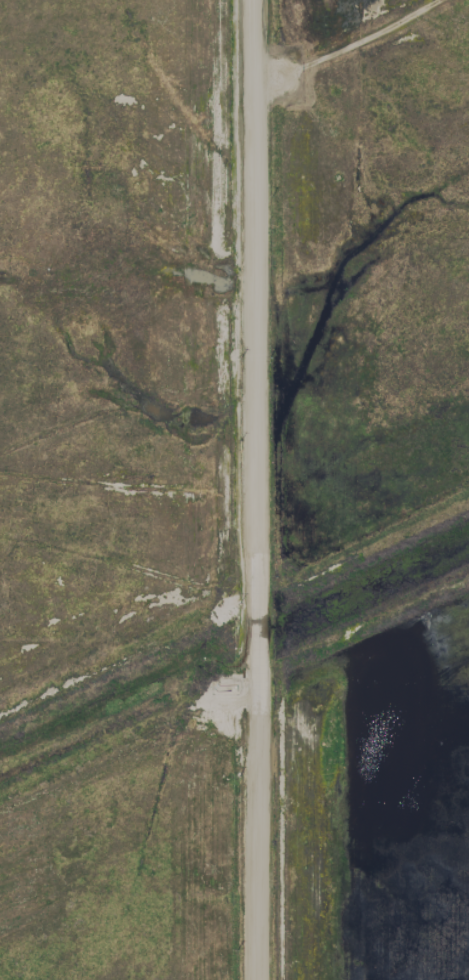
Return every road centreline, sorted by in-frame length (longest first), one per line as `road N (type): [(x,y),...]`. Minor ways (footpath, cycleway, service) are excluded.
road 1 (residential): [(253,0),(251,560)]
road 2 (residential): [(257,706),(257,979)]
road 3 (residential): [(381,0),(253,111)]
road 4 (residential): [(251,560),(257,706)]

